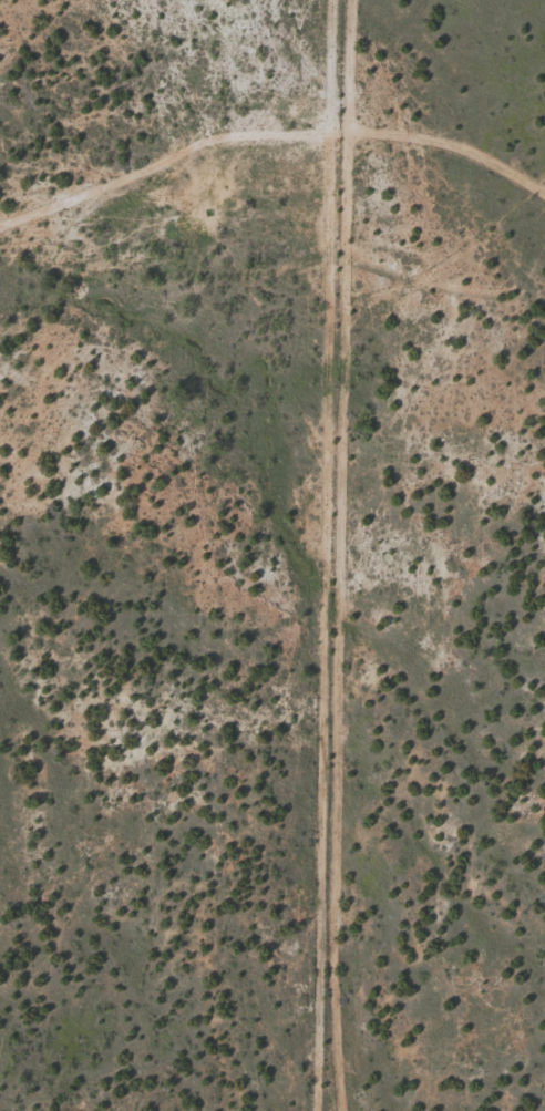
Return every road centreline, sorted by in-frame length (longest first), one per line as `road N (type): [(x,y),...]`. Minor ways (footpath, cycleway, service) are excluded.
road 1 (track): [(0,228),(502,297),(544,313)]

